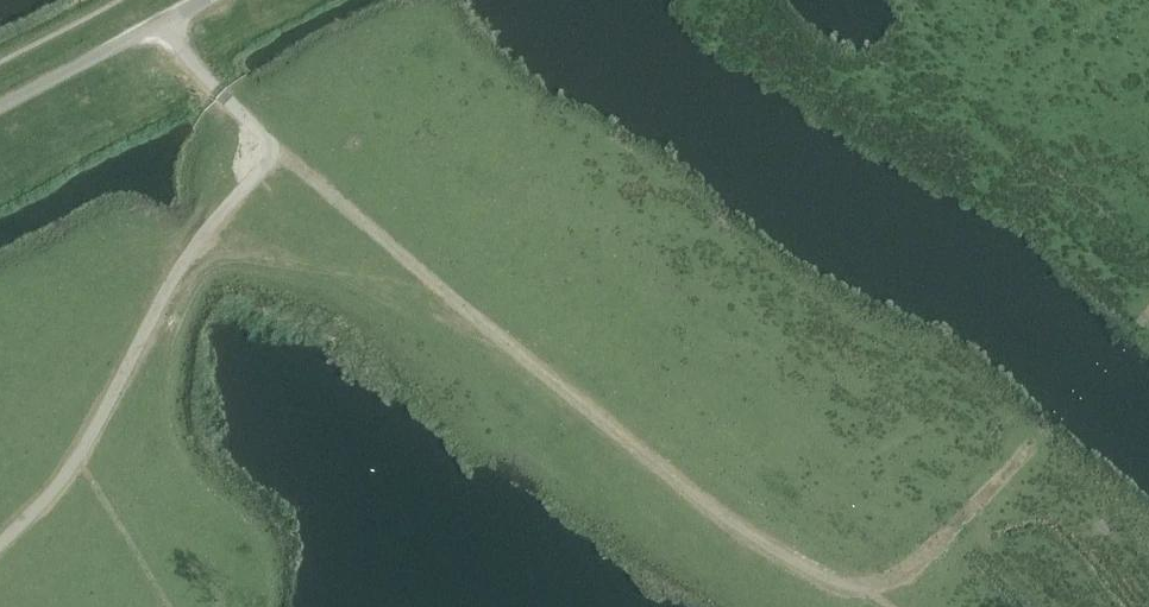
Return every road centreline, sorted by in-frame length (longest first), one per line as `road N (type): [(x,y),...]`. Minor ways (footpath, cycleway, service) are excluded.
road 1 (track): [(867,592),(798,569),(644,461),(279,149)]
road 2 (track): [(279,149),(187,263),(81,462),(0,552)]
road 3 (track): [(867,592),(946,542),(1050,427)]
road 4 (track): [(279,149),(192,60),(167,20)]

